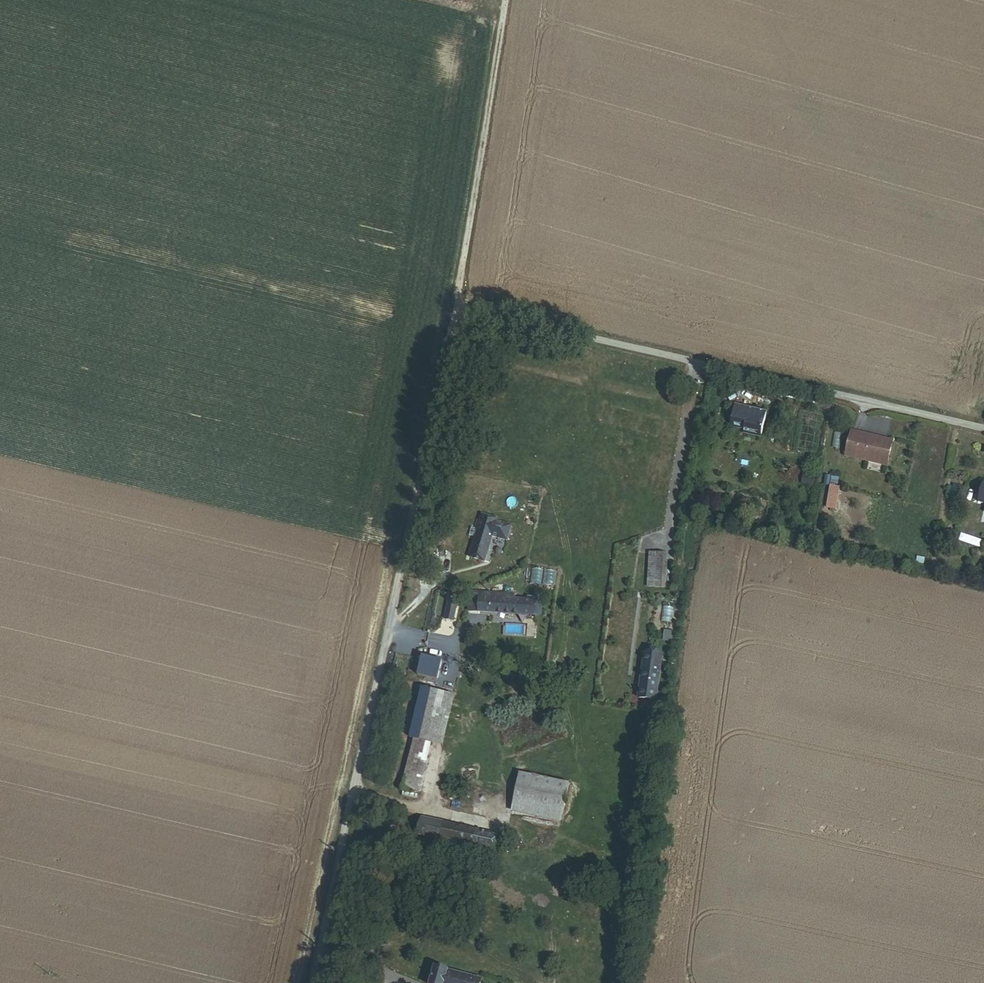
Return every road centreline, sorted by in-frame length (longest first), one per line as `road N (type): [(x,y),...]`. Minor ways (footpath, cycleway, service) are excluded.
road 1 (unclassified): [(458,309),(311,982)]
road 2 (residential): [(983,428),(458,309)]
road 3 (track): [(507,0),(458,309)]

